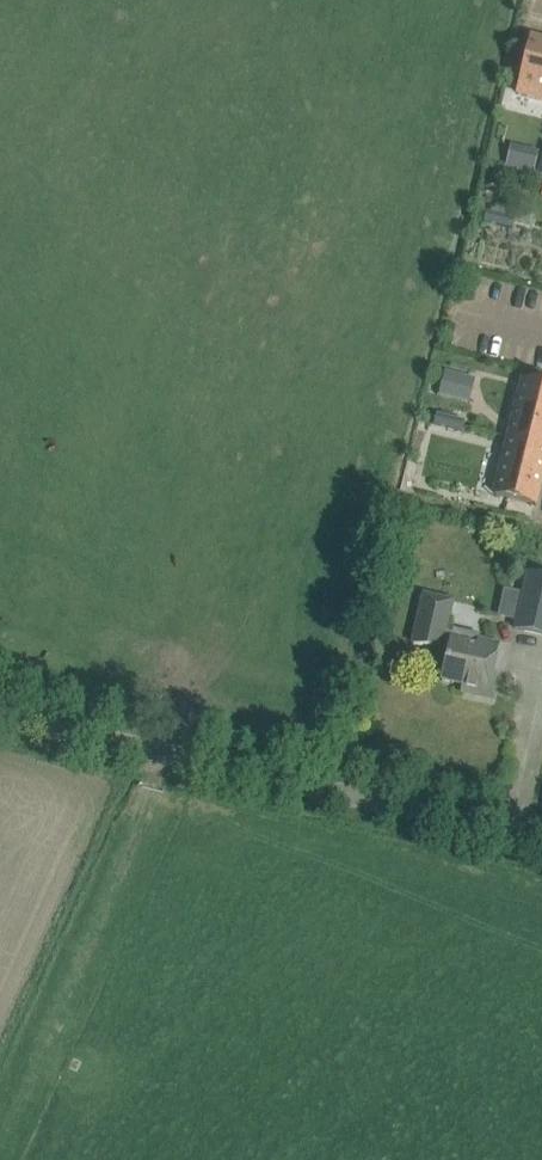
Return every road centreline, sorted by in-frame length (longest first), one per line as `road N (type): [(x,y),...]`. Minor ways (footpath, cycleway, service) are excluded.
road 1 (unclassified): [(541,840),(0,709)]

